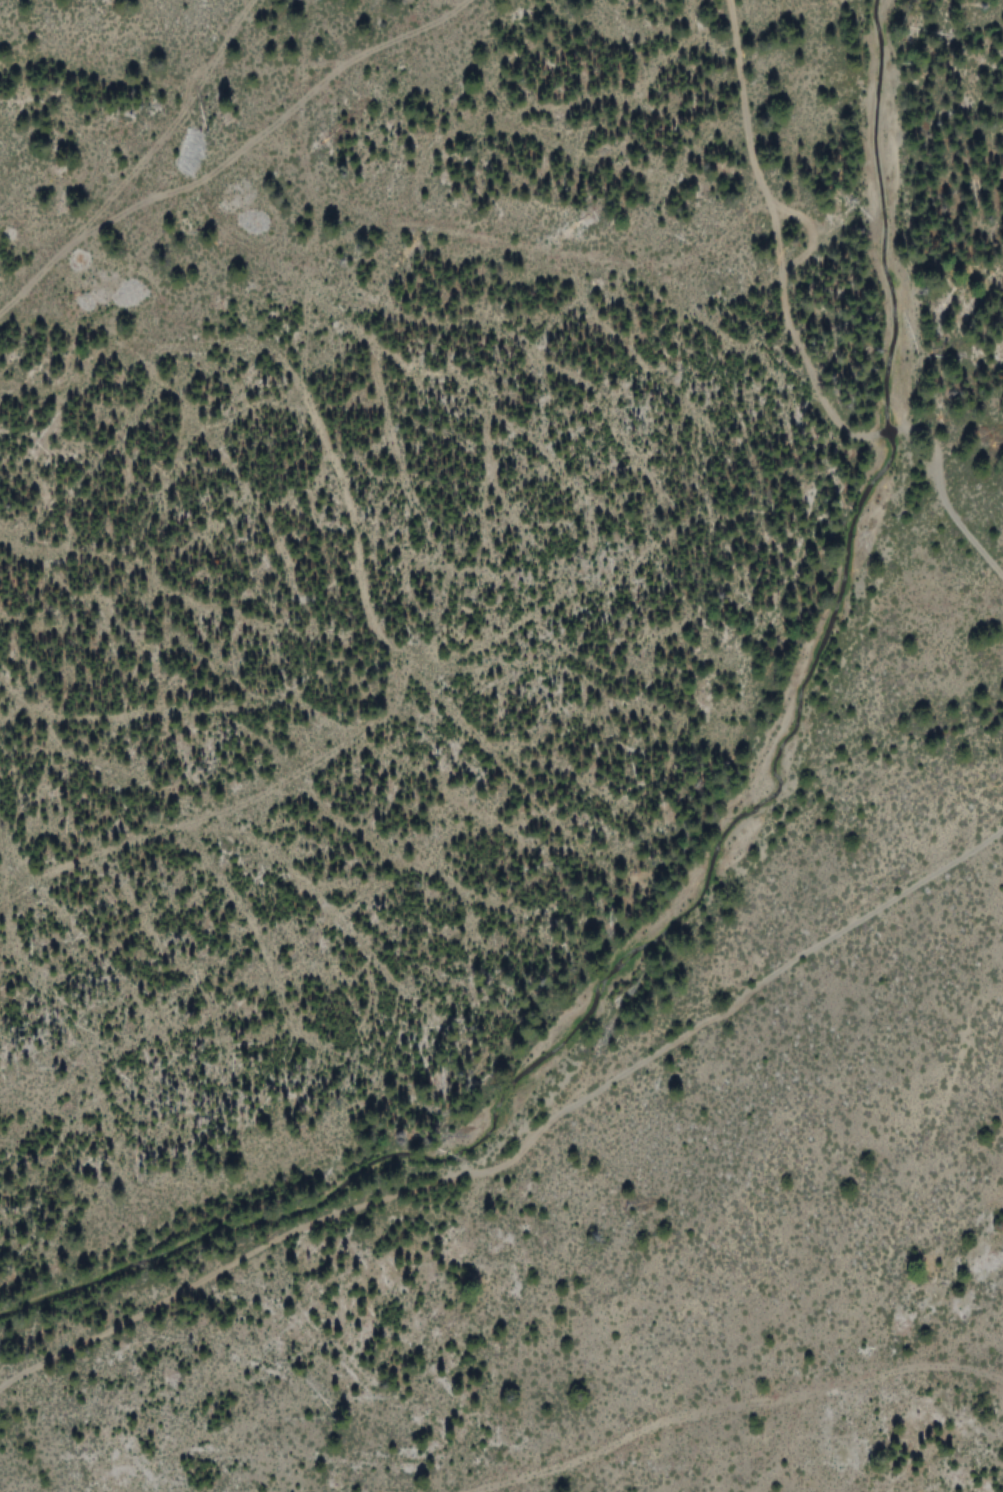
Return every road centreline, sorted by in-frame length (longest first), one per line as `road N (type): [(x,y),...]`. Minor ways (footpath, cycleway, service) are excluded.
road 1 (track): [(1002,832),(730,999),(88,1428),(0,1469)]

